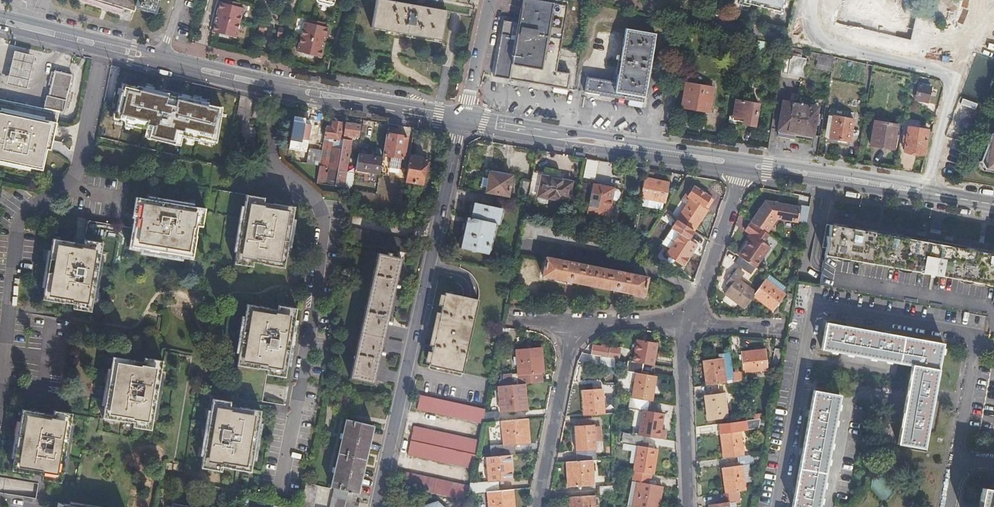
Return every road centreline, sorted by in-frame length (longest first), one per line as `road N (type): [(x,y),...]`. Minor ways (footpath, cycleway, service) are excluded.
road 1 (residential): [(281,486),(327,220),(324,207),(273,164),(286,89)]
road 2 (residential): [(463,118),(377,506)]
road 3 (residential): [(107,45),(82,153),(65,180),(25,214),(17,237),(0,391)]
road 4 (secondary): [(463,118),(742,165)]
road 5 (secondary): [(742,165),(993,203)]
road 6 (residential): [(976,343),(966,332),(814,305),(804,356)]
road 7 (residential): [(884,445),(892,398),(877,393),(849,400),(829,506)]
road 8 (residential): [(574,323),(538,506)]
road 9 (residential): [(688,506),(681,323)]
road 10 (secondary): [(286,89),(463,118)]
road 11 (residential): [(681,323),(699,295),(742,165)]
road 12 (residential): [(804,356),(776,506)]
road 13 (secondary): [(161,58),(286,89)]
road 14 (residential): [(493,0),(463,118)]

